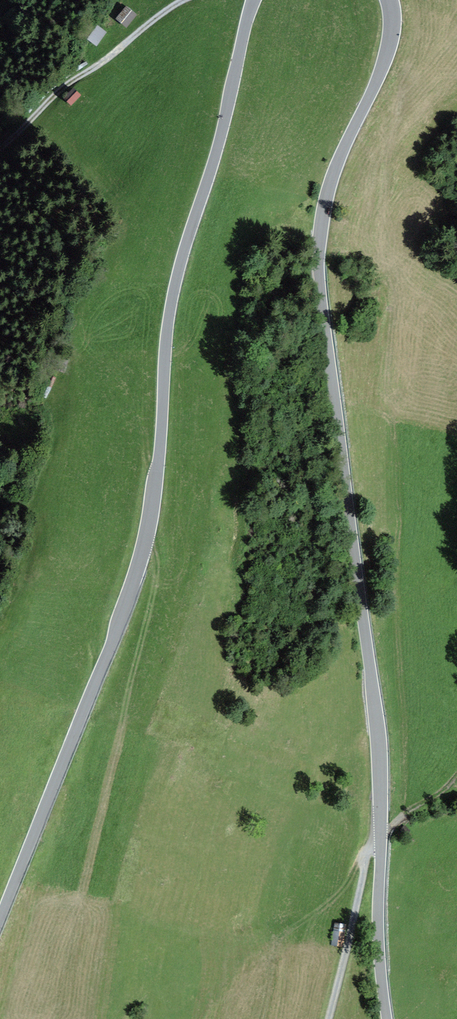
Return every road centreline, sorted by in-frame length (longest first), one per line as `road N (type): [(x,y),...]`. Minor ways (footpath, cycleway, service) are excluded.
road 1 (secondary): [(388,1018),(381,760),(319,253),(332,178),(386,56),(389,0)]
road 2 (secondary): [(253,0),(176,279),(146,540),(0,919)]
road 3 (track): [(184,0),(70,82),(0,148)]
road 4 (track): [(330,1018),(364,856),(381,840)]

